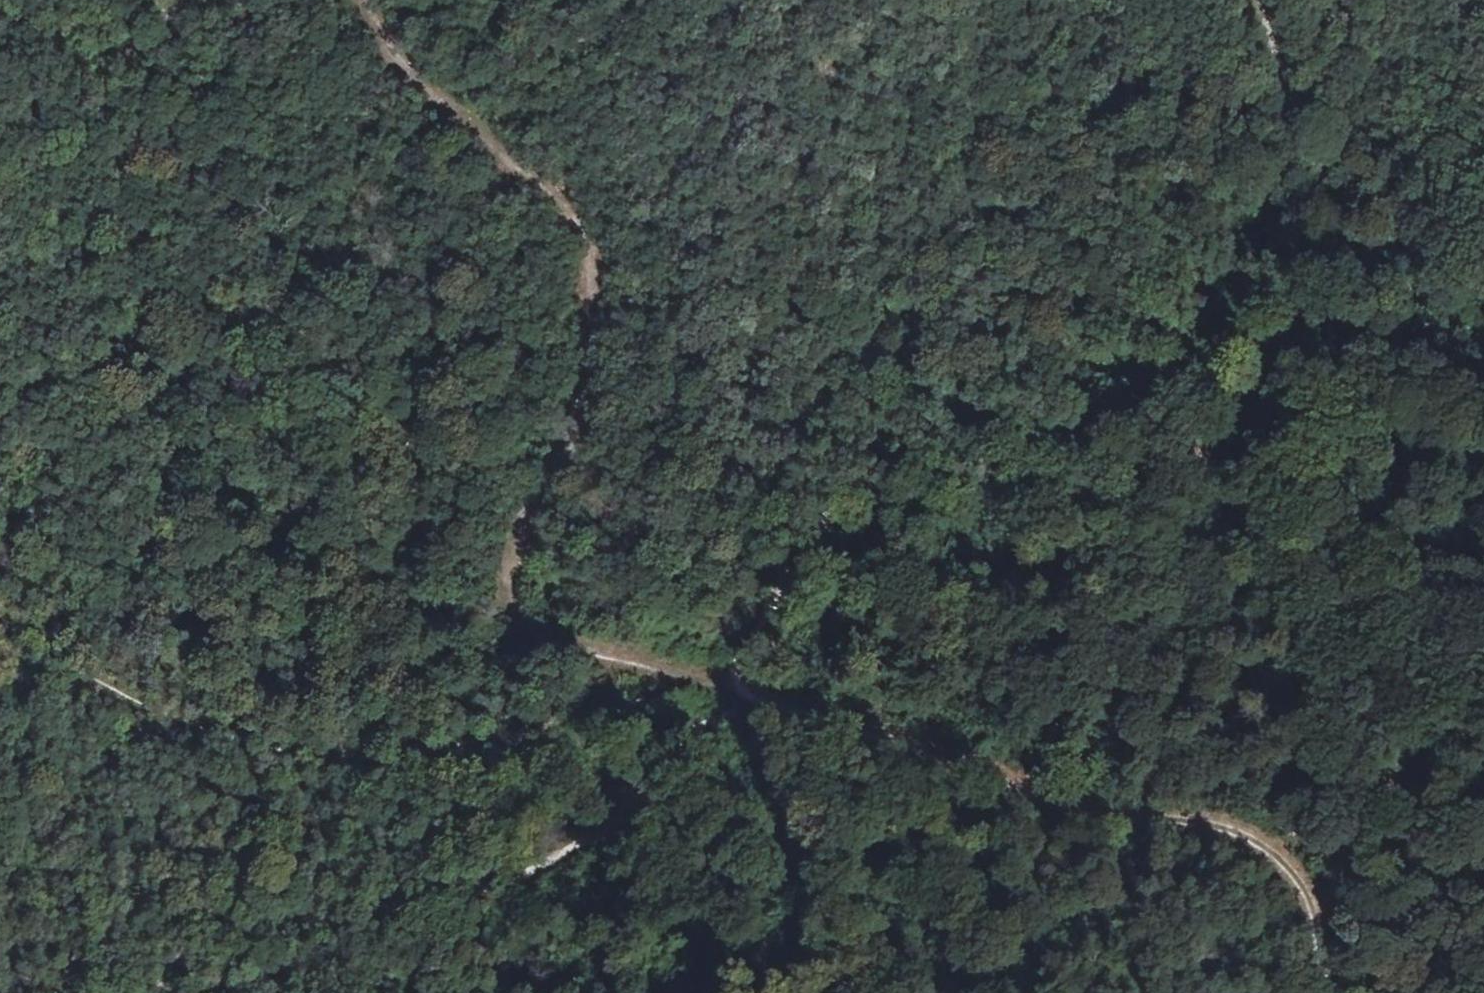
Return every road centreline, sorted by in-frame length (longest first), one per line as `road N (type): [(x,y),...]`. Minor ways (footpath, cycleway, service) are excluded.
road 1 (track): [(1317,992),(1317,920),(1302,888),(1255,840),(1221,827),(1072,807),(728,683),(550,643),(515,625),(509,603),(520,546),(570,430),(593,294),(589,241),(573,216),(425,89),(361,0)]
road 2 (track): [(1247,0),(1300,131),(1348,214),(1411,297),(1483,340)]

